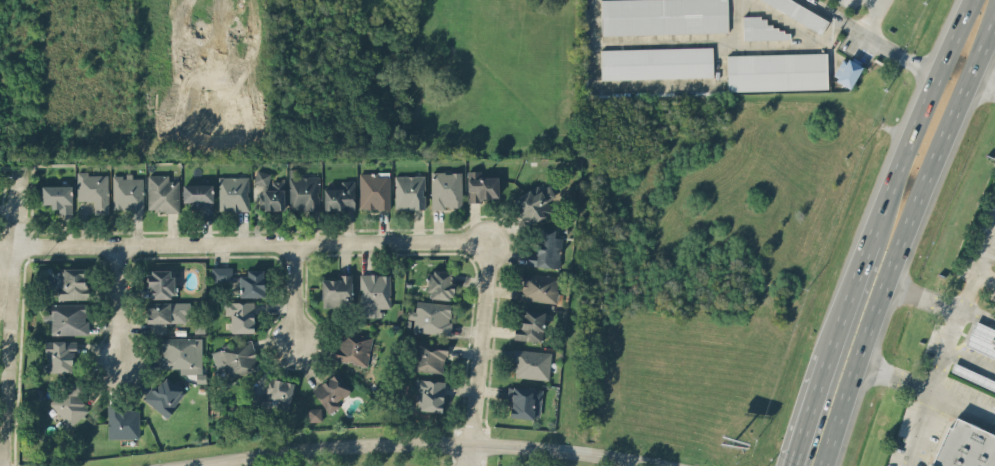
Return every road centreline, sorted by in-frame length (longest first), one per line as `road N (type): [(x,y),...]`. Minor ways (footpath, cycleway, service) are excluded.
road 1 (residential): [(0,247),(481,243)]
road 2 (primary): [(822,465),(885,280),(994,23)]
road 3 (secondary): [(649,465),(466,443),(181,465)]
road 4 (primary): [(973,0),(868,242)]
road 5 (residential): [(481,243),(488,249),(465,465)]
road 6 (residential): [(2,465),(8,247)]
road 7 (residential): [(111,246),(114,369)]
road 8 (primary): [(868,242),(827,355)]

